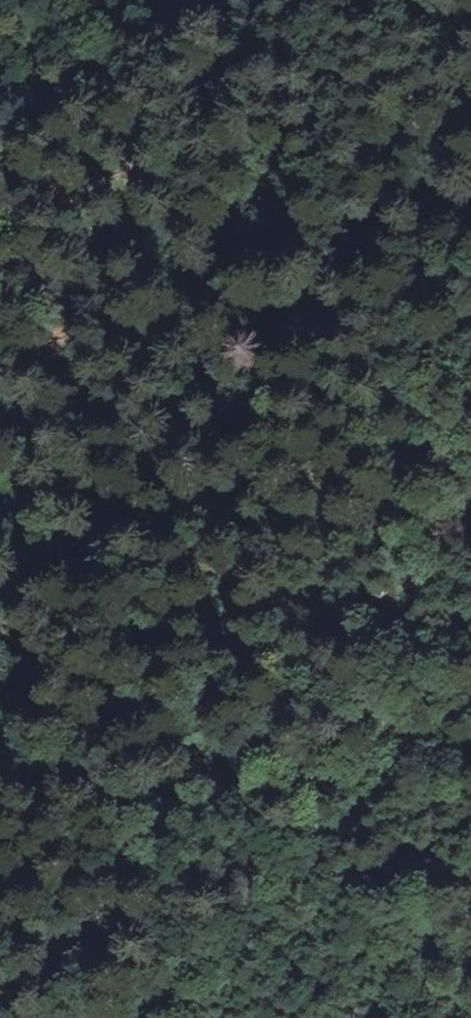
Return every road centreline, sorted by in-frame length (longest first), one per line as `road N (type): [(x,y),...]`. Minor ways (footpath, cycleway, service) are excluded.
road 1 (track): [(112,1017),(470,690)]

